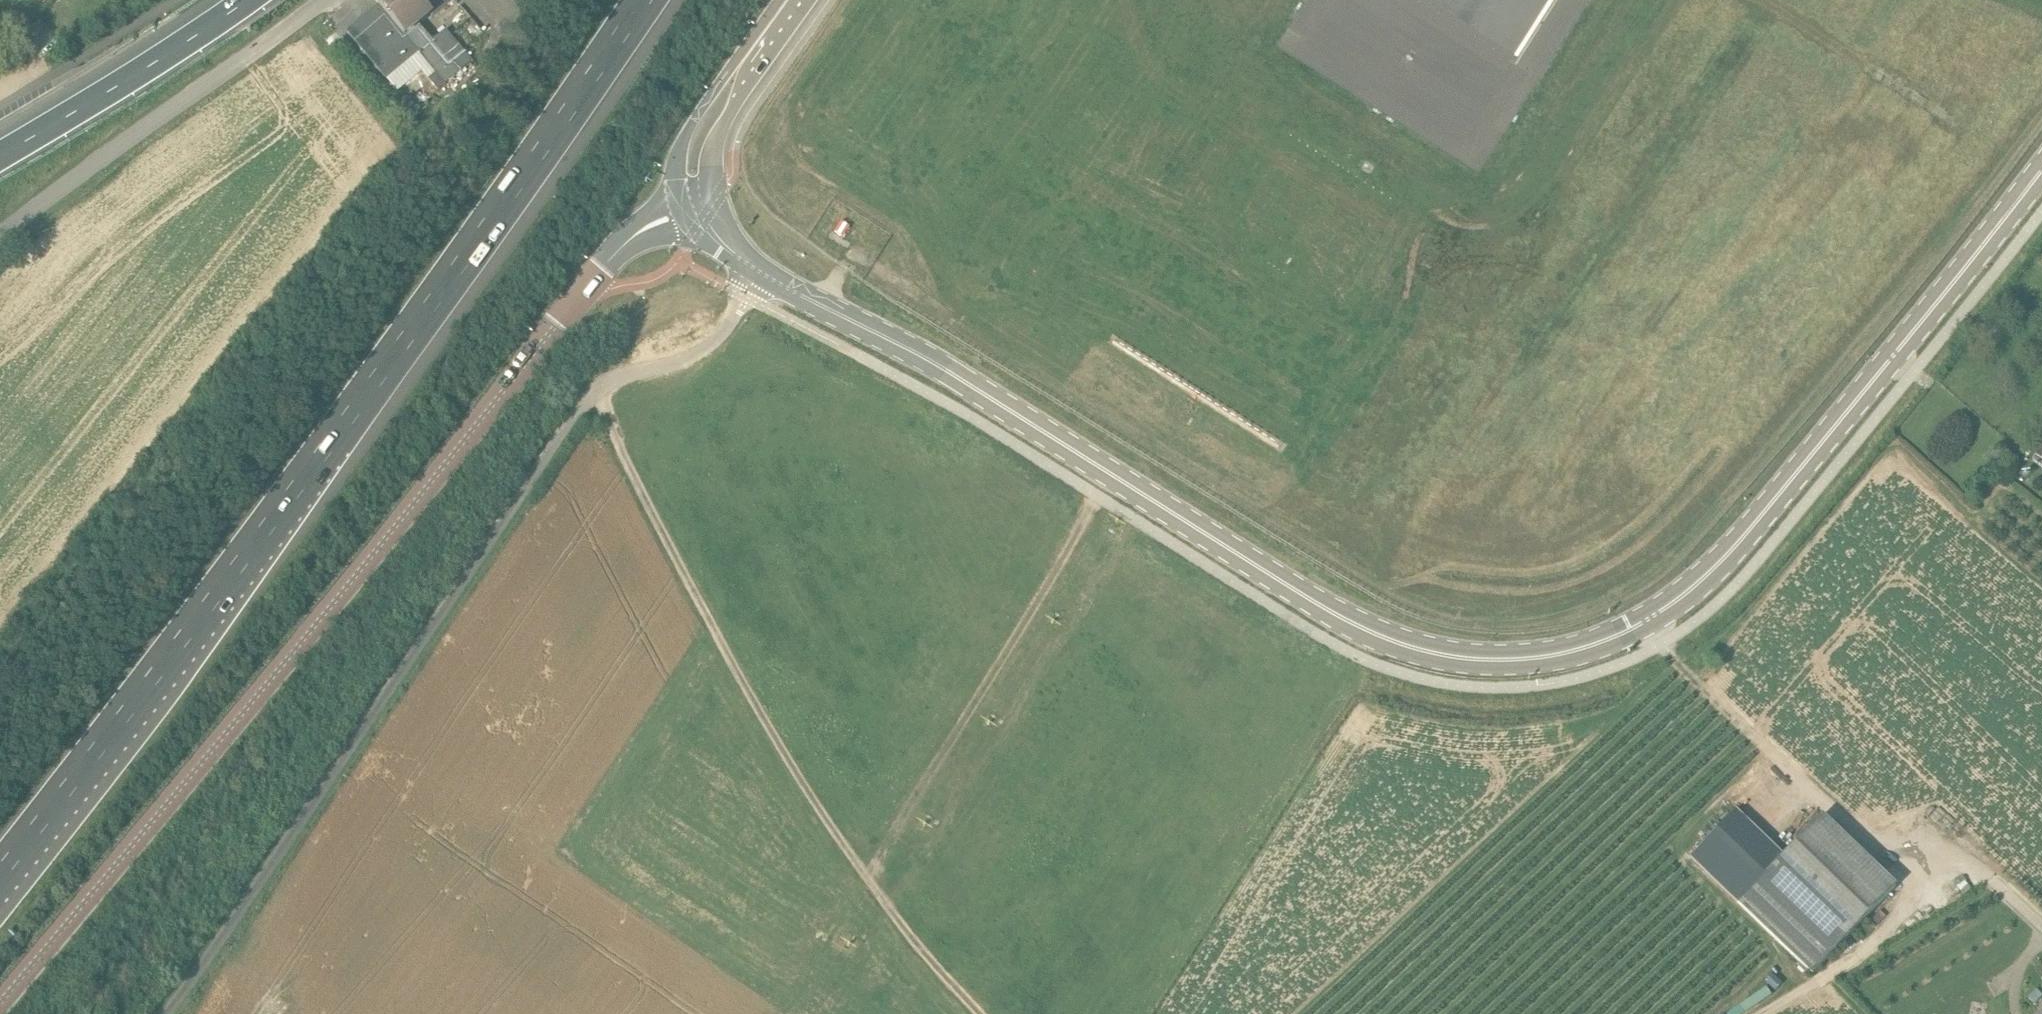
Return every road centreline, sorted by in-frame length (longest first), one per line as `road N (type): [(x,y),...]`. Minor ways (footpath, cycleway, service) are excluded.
road 1 (tertiary): [(2041,170),(1719,563),(1622,633),(1564,652),(1511,658),(1431,651),(1335,613),(947,368),(759,270),(715,236),(697,209)]
road 2 (motorway): [(0,874),(411,335),(646,0)]
road 3 (tertiary): [(0,1001),(610,258),(641,230),(697,209)]
road 4 (track): [(969,1013),(885,928),(766,744),(587,395)]
road 5 (unclassified): [(0,237),(321,0)]
road 6 (track): [(2041,928),(1968,865),(1938,875),(1862,953),(1759,1013)]
road 7 (motorway): [(244,0),(0,153)]
road 8 (tertiary): [(753,60),(723,79),(682,144),(679,184),(697,209)]
road 9 (tertiary): [(697,209),(710,153),(745,93),(753,60)]

